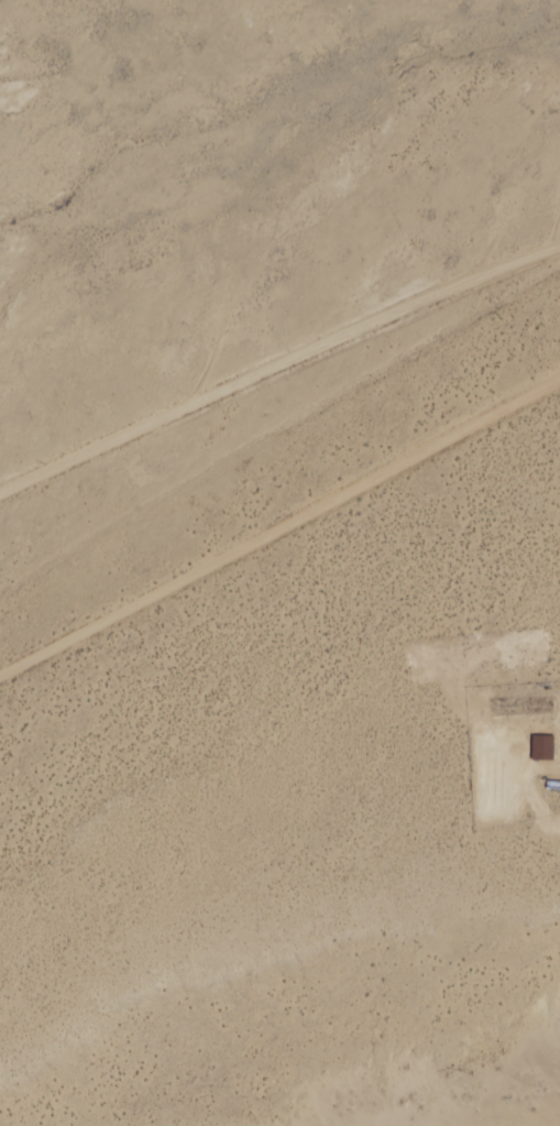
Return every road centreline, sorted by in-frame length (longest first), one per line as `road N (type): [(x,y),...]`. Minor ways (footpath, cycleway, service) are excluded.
road 1 (track): [(559,255),(238,371),(0,476)]

